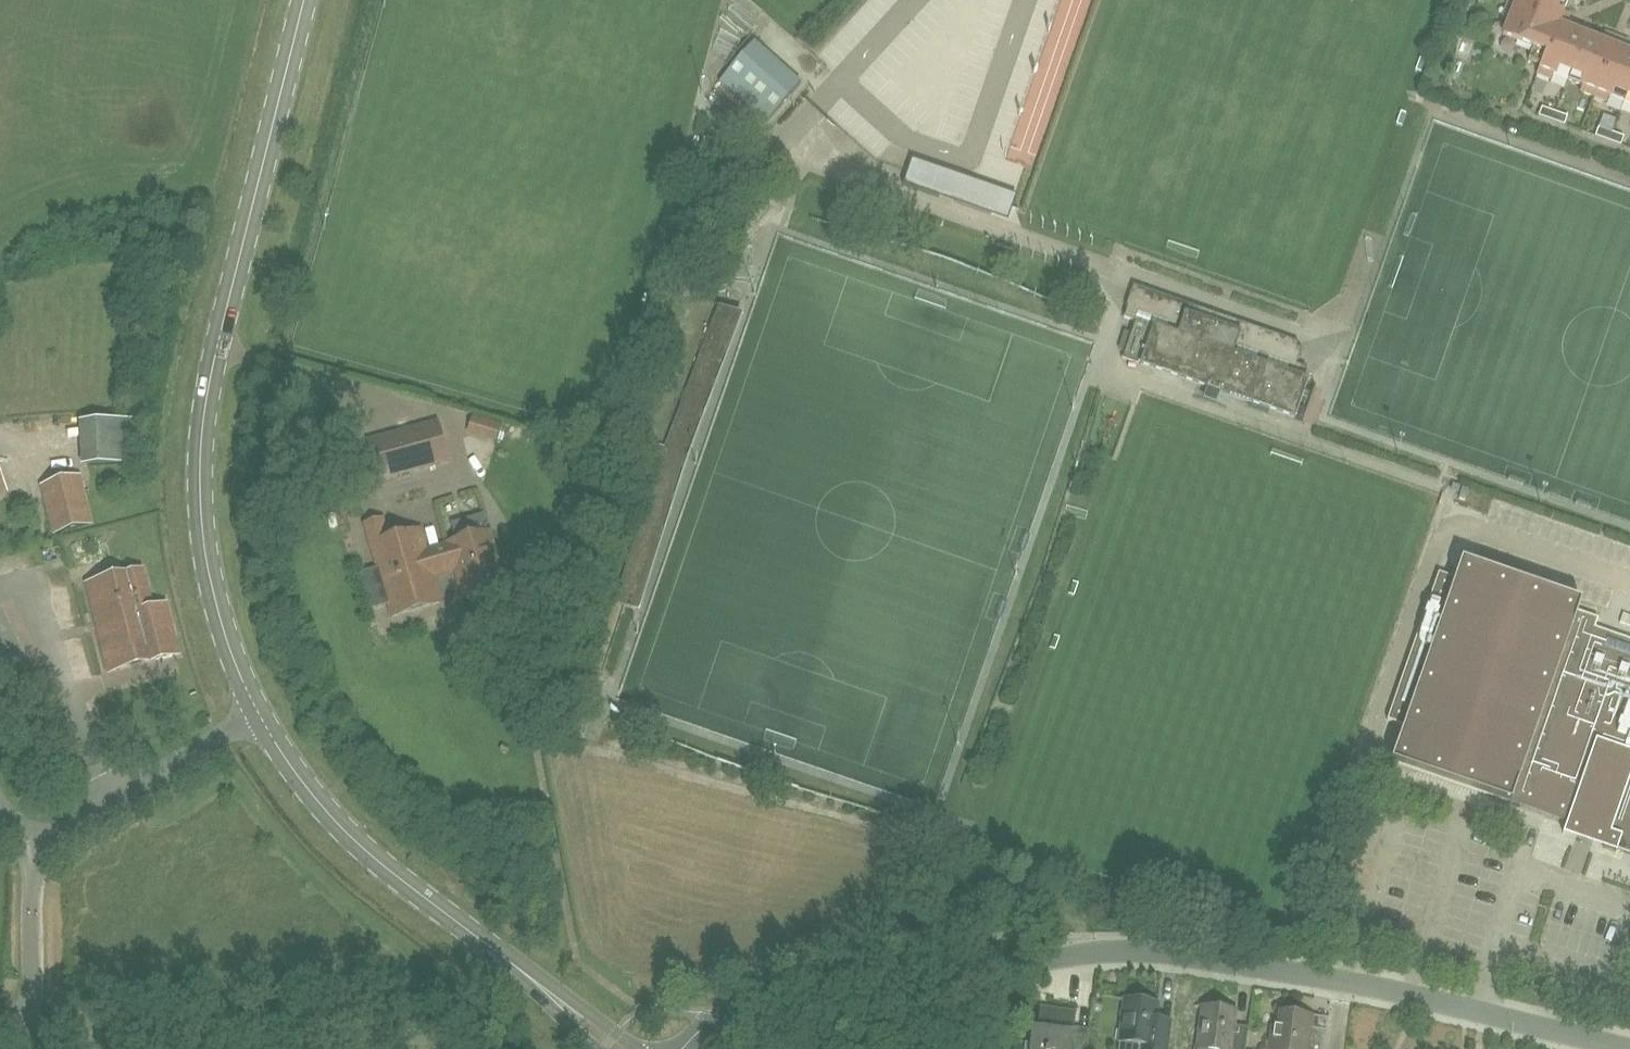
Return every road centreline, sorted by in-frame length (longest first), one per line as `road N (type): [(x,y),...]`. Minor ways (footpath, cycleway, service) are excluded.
road 1 (primary): [(258,714),(213,592),(200,468),(221,330),(304,0)]
road 2 (primary): [(624,1048),(367,852),(301,781),(258,714)]
road 3 (unclassified): [(28,1038),(456,1035)]
road 4 (residential): [(937,977),(1124,951),(1345,981)]
road 5 (residential): [(1345,981),(1628,1048)]
road 6 (unclassified): [(258,714),(26,852)]
road 7 (residential): [(683,1048),(716,1018),(749,1006),(937,977)]
road 8 (unclassified): [(28,1038),(26,852)]

